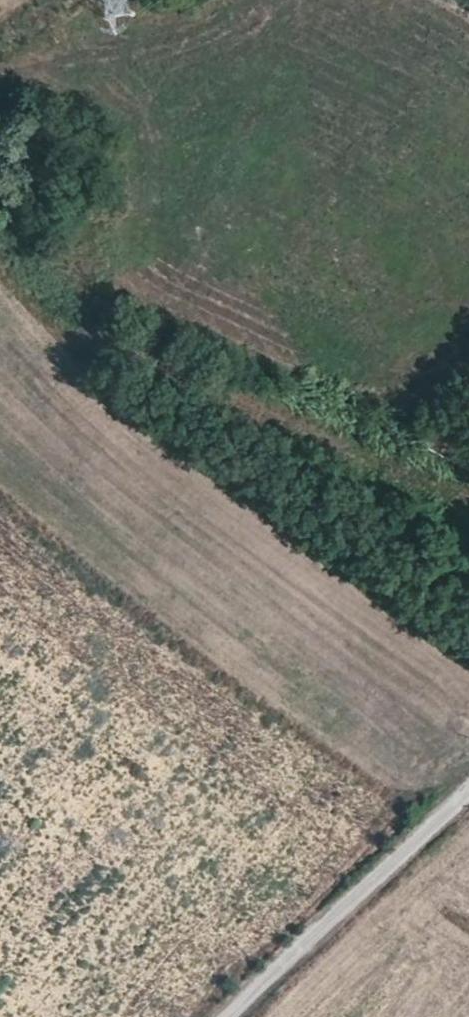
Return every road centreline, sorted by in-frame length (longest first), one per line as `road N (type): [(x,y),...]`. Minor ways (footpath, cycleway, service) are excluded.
road 1 (unclassified): [(226,1016),(468,787)]

